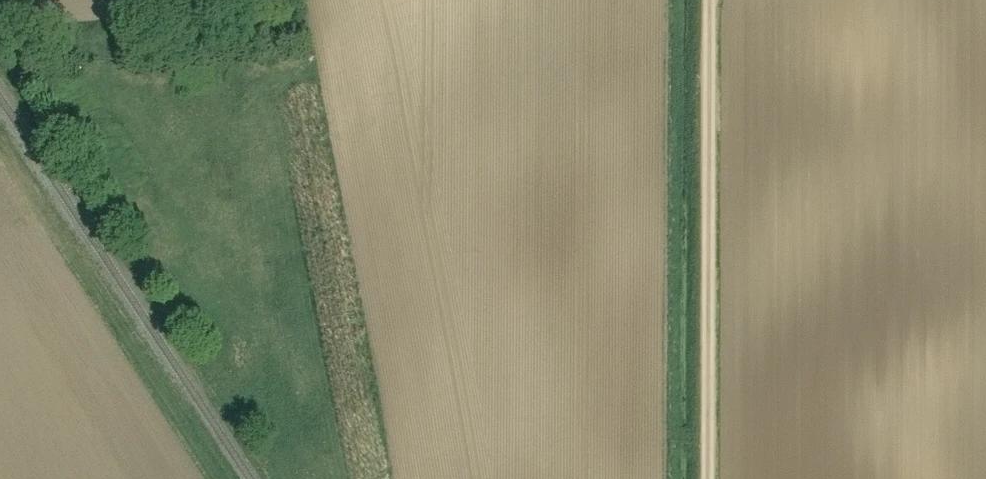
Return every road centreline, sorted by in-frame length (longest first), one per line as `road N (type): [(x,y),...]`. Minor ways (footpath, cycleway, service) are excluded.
road 1 (track): [(707,478),(708,0)]

